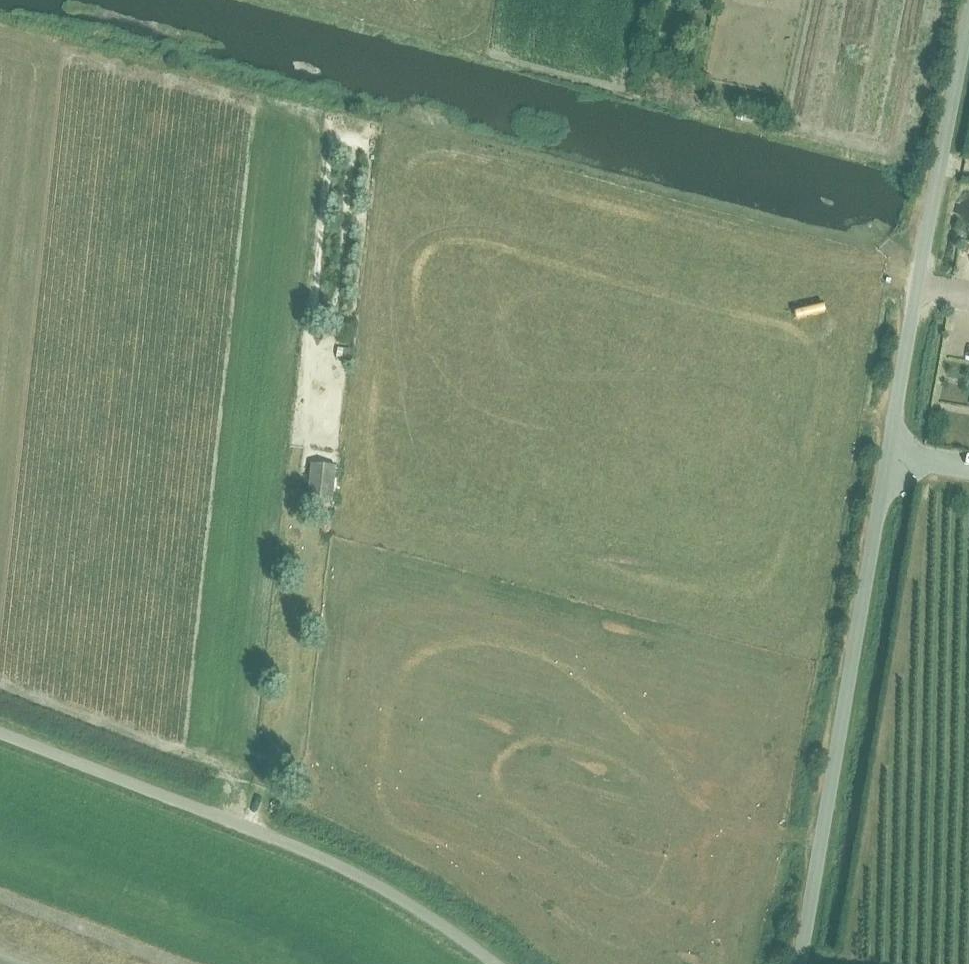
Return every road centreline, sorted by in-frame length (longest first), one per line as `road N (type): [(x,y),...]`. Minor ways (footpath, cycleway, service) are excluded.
road 1 (unclassified): [(801,963),(842,673),(968,0)]
road 2 (unclassified): [(491,963),(380,889),(0,738)]

